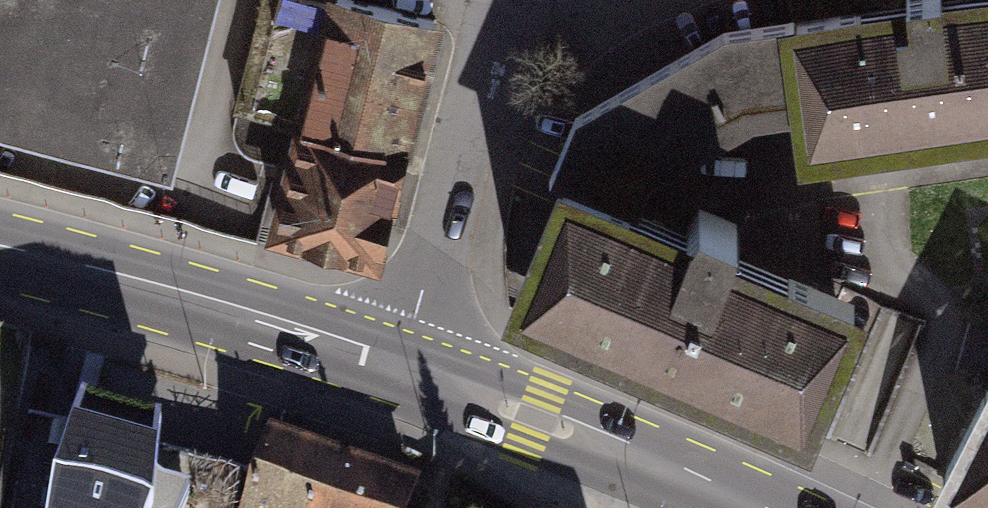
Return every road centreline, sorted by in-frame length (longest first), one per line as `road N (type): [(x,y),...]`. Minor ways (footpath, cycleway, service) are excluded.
road 1 (secondary): [(398,375),(0,251)]
road 2 (secondary): [(758,507),(534,419),(398,375)]
road 3 (residential): [(494,23),(398,375)]
road 4 (residential): [(685,0),(643,18),(494,23)]

